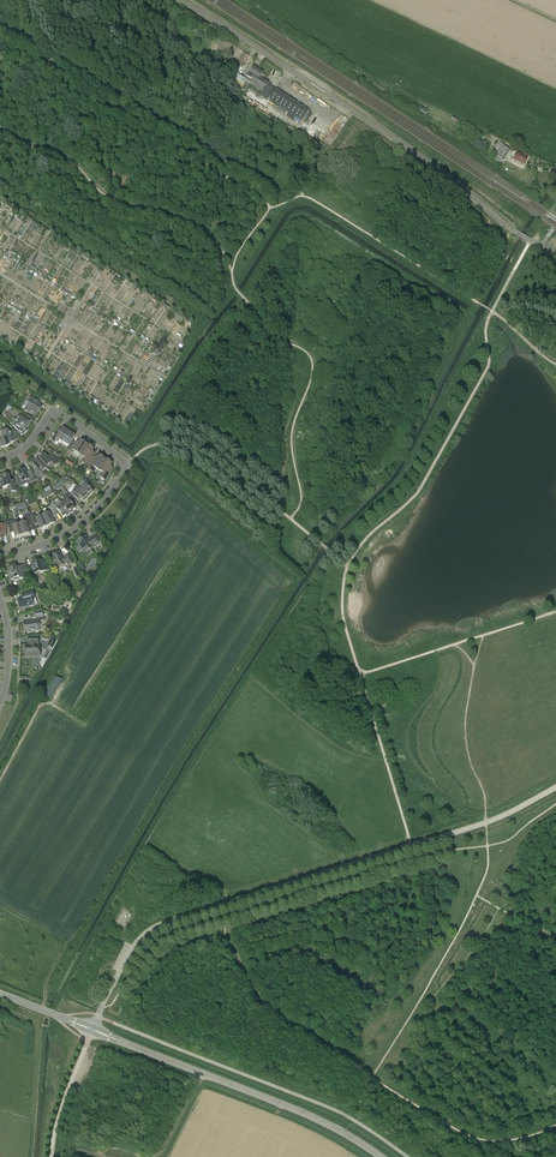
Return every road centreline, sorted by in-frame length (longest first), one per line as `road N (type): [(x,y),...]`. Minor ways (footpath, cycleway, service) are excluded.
road 1 (unclassified): [(555,788),(485,824),(152,929),(98,1015)]
road 2 (residential): [(0,554),(61,536),(128,466),(52,411),(24,451),(0,460)]
road 3 (tertiary): [(380,1156),(304,1113),(93,1029)]
road 4 (unclassified): [(318,88),(182,0)]
road 5 (unclassified): [(51,1156),(93,1029)]

